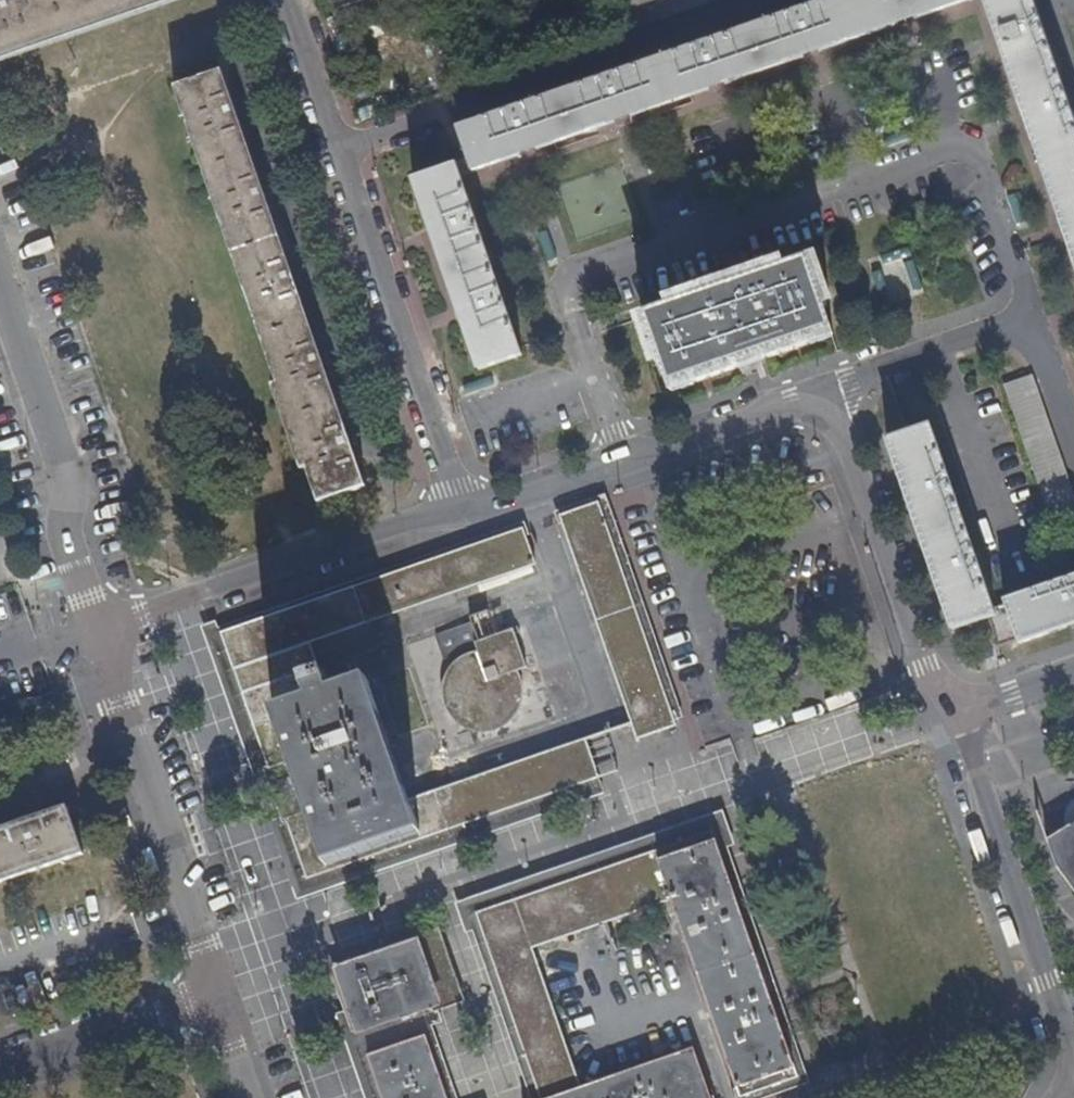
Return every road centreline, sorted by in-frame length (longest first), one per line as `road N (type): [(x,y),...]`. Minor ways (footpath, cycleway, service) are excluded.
road 1 (residential): [(940,711),(835,422),(816,411),(792,405),(498,505),(460,508)]
road 2 (residential): [(460,508),(284,0)]
road 3 (residential): [(460,508),(100,630)]
road 4 (residential): [(1066,1045),(962,735),(940,711)]
road 5 (residential): [(0,289),(66,483),(68,538),(100,630)]
road 6 (residential): [(100,630),(206,948)]
road 7 (residential): [(0,1069),(220,989)]
road 8 (residential): [(940,711),(1073,671)]

